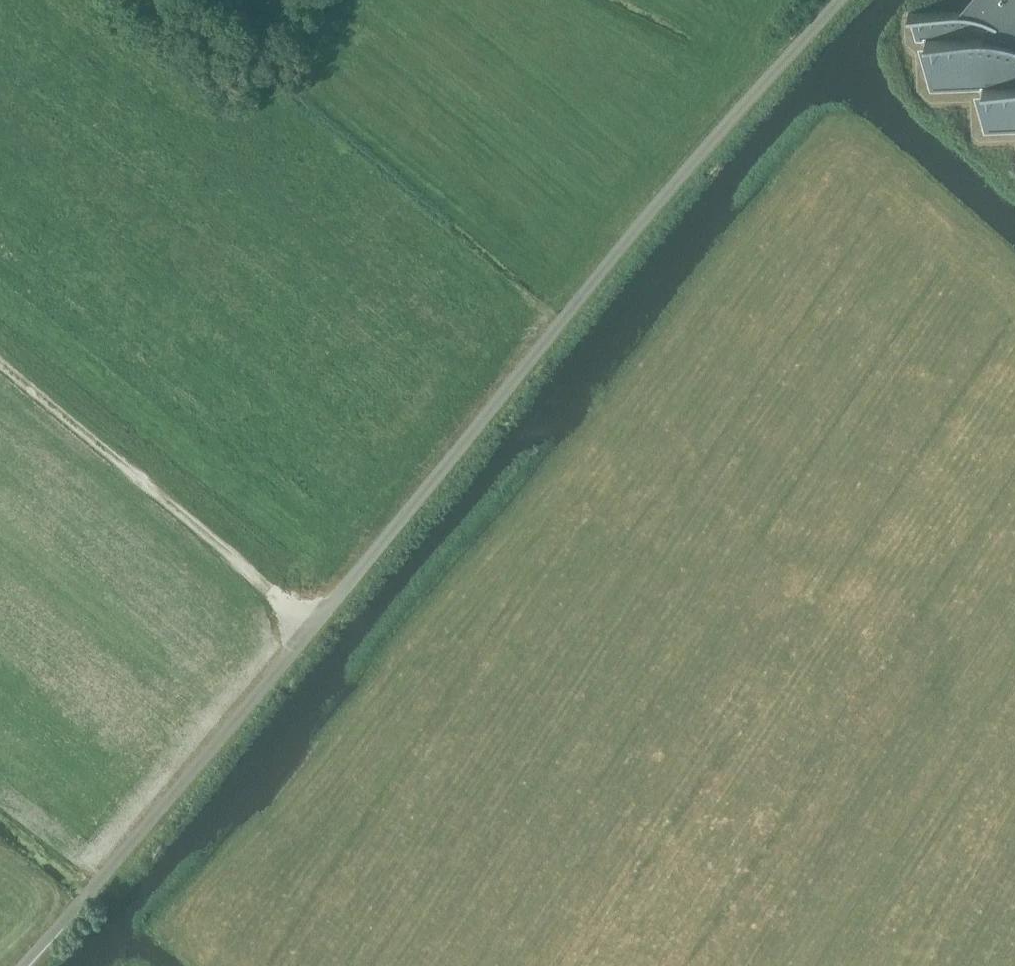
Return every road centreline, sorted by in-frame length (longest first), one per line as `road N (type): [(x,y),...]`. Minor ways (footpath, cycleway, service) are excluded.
road 1 (track): [(0,364),(313,624)]

